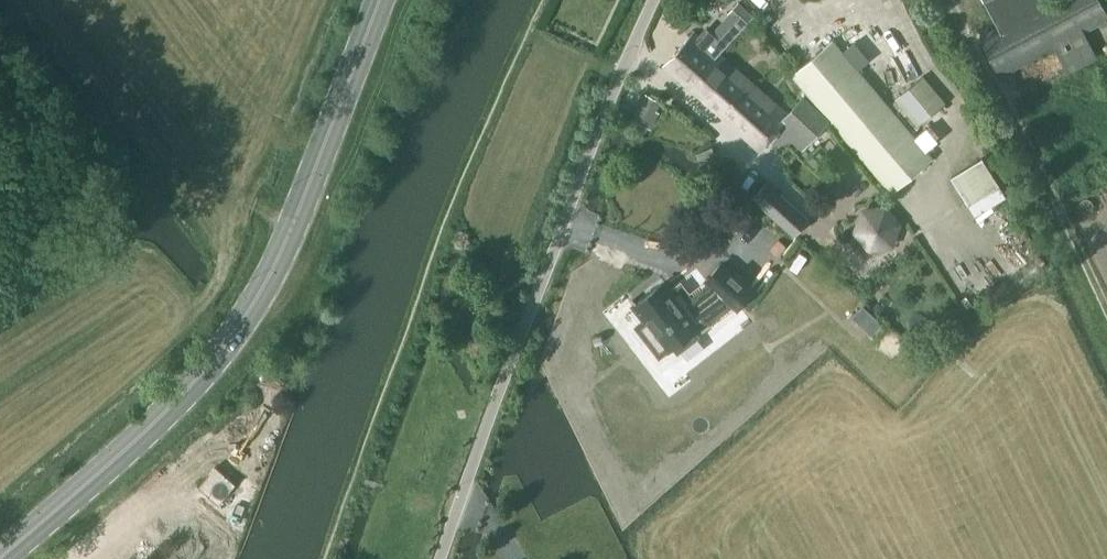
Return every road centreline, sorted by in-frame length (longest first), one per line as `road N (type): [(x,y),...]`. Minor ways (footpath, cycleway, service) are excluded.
road 1 (primary): [(0,558),(193,386),(263,286),(377,0)]
road 2 (unclassified): [(438,558),(480,436),(656,0)]
road 3 (track): [(951,0),(1106,309)]

